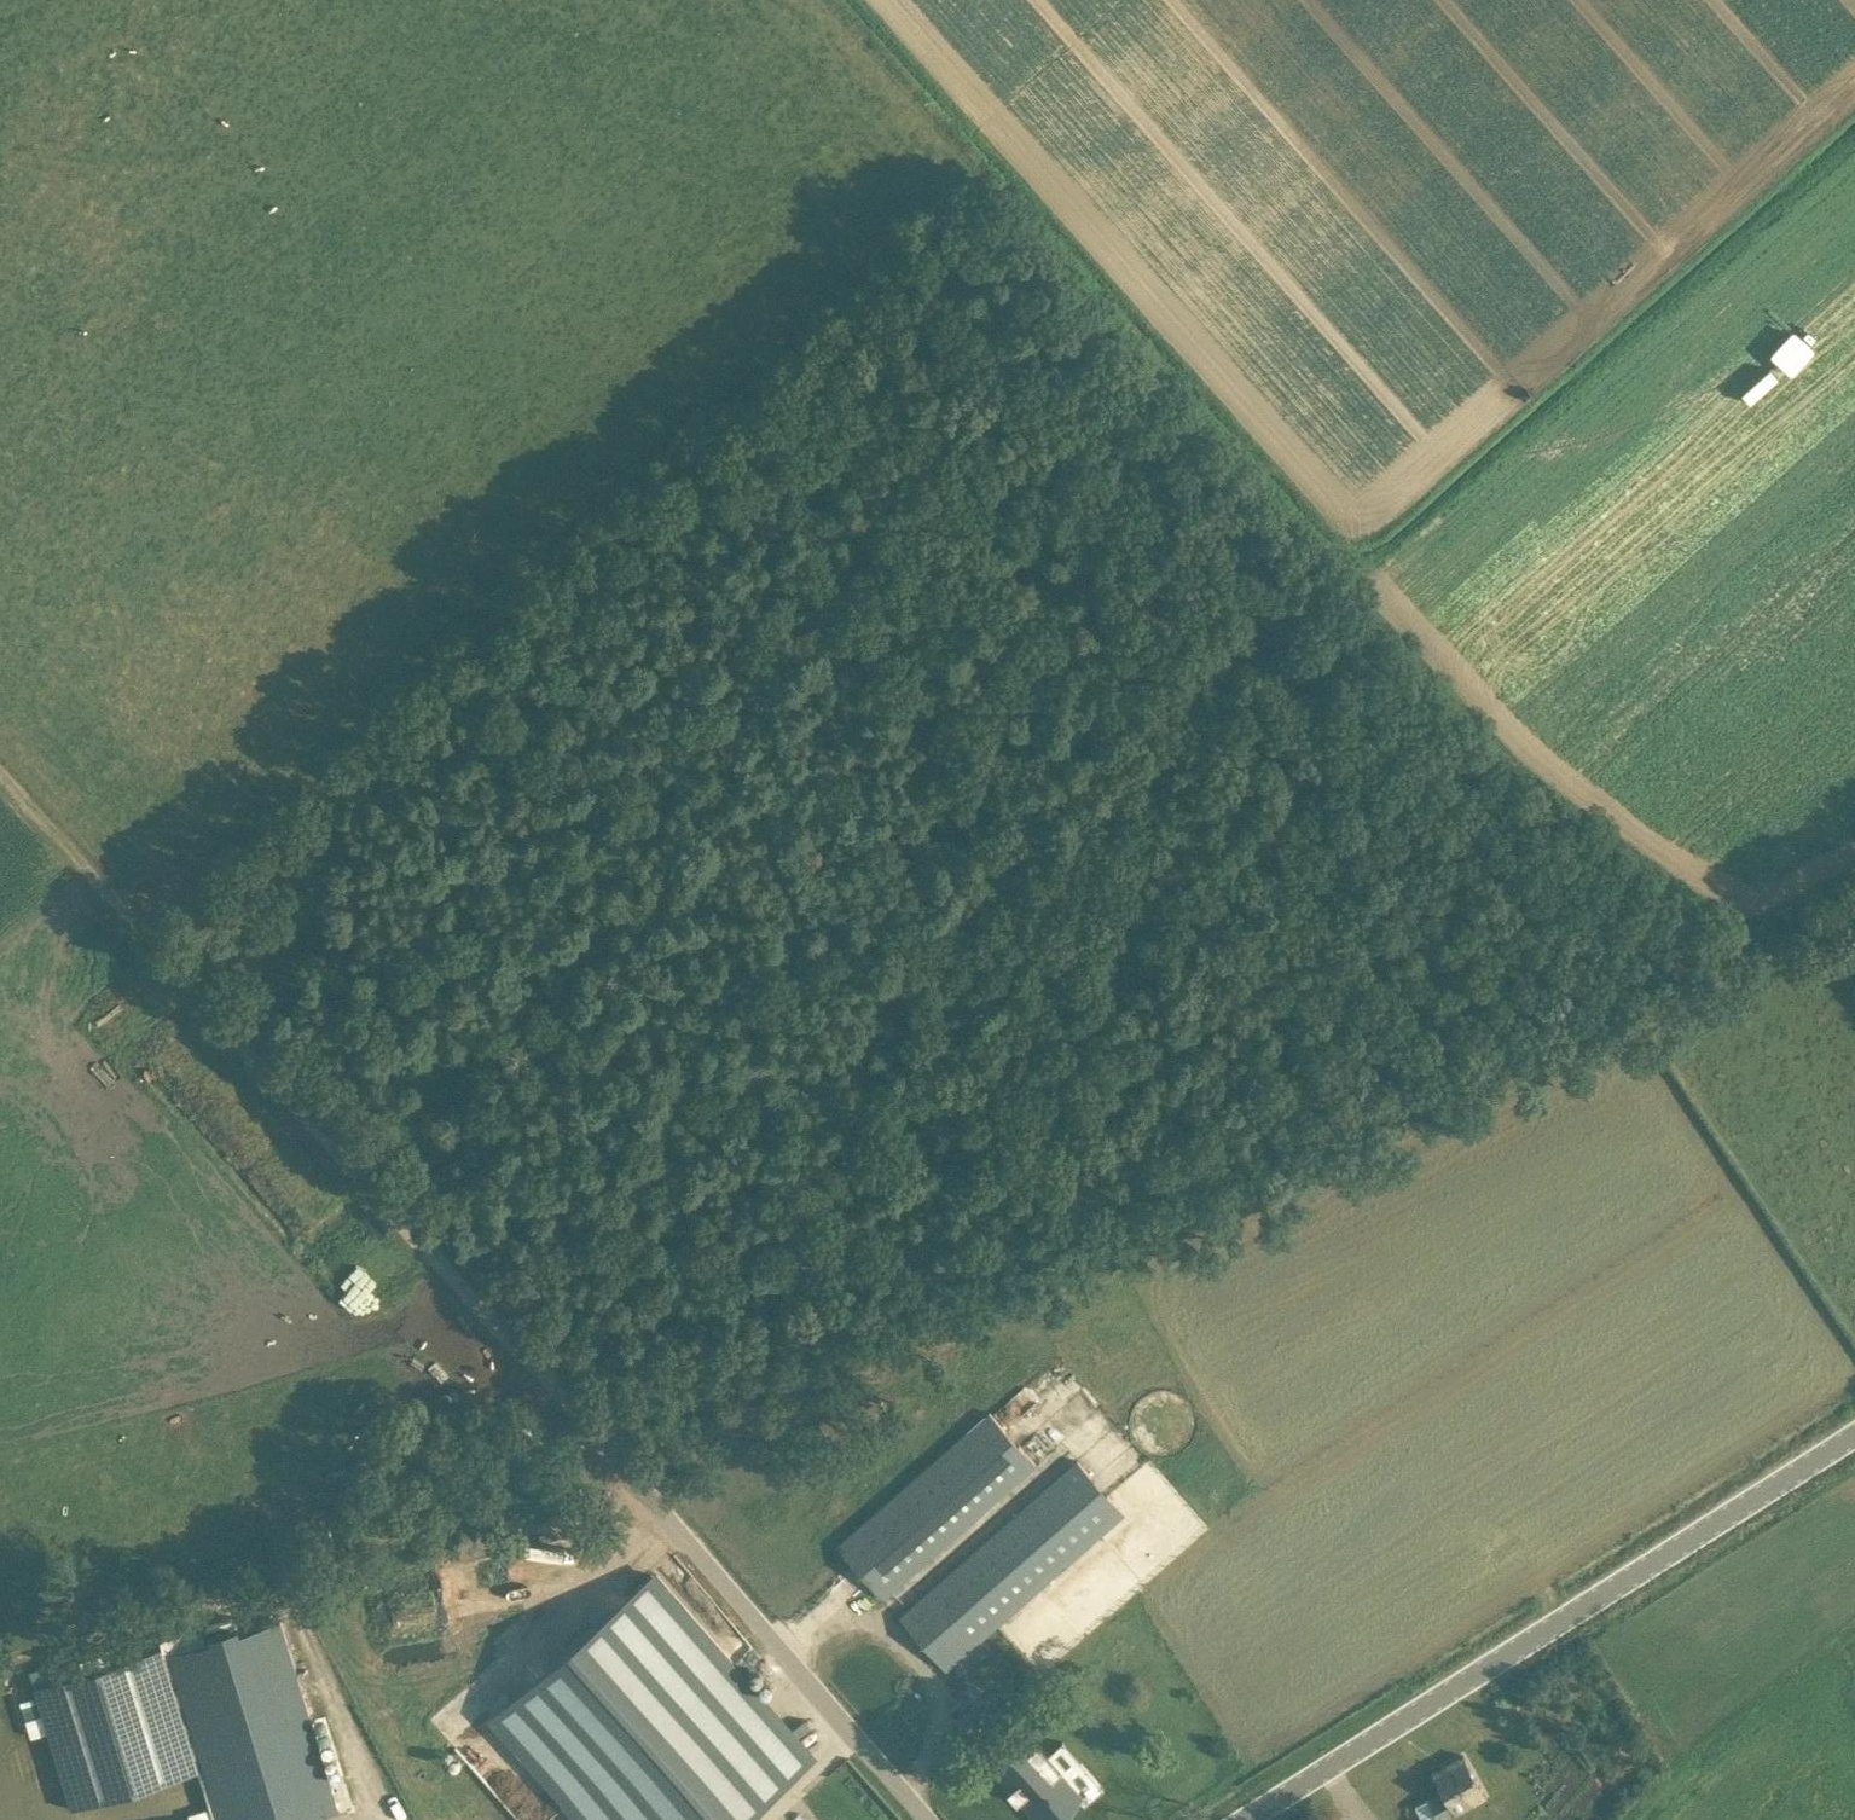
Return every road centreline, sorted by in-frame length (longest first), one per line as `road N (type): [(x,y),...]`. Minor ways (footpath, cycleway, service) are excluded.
road 1 (track): [(940,1819),(0,772)]
road 2 (unclassified): [(1253,1819),(1854,1441)]

